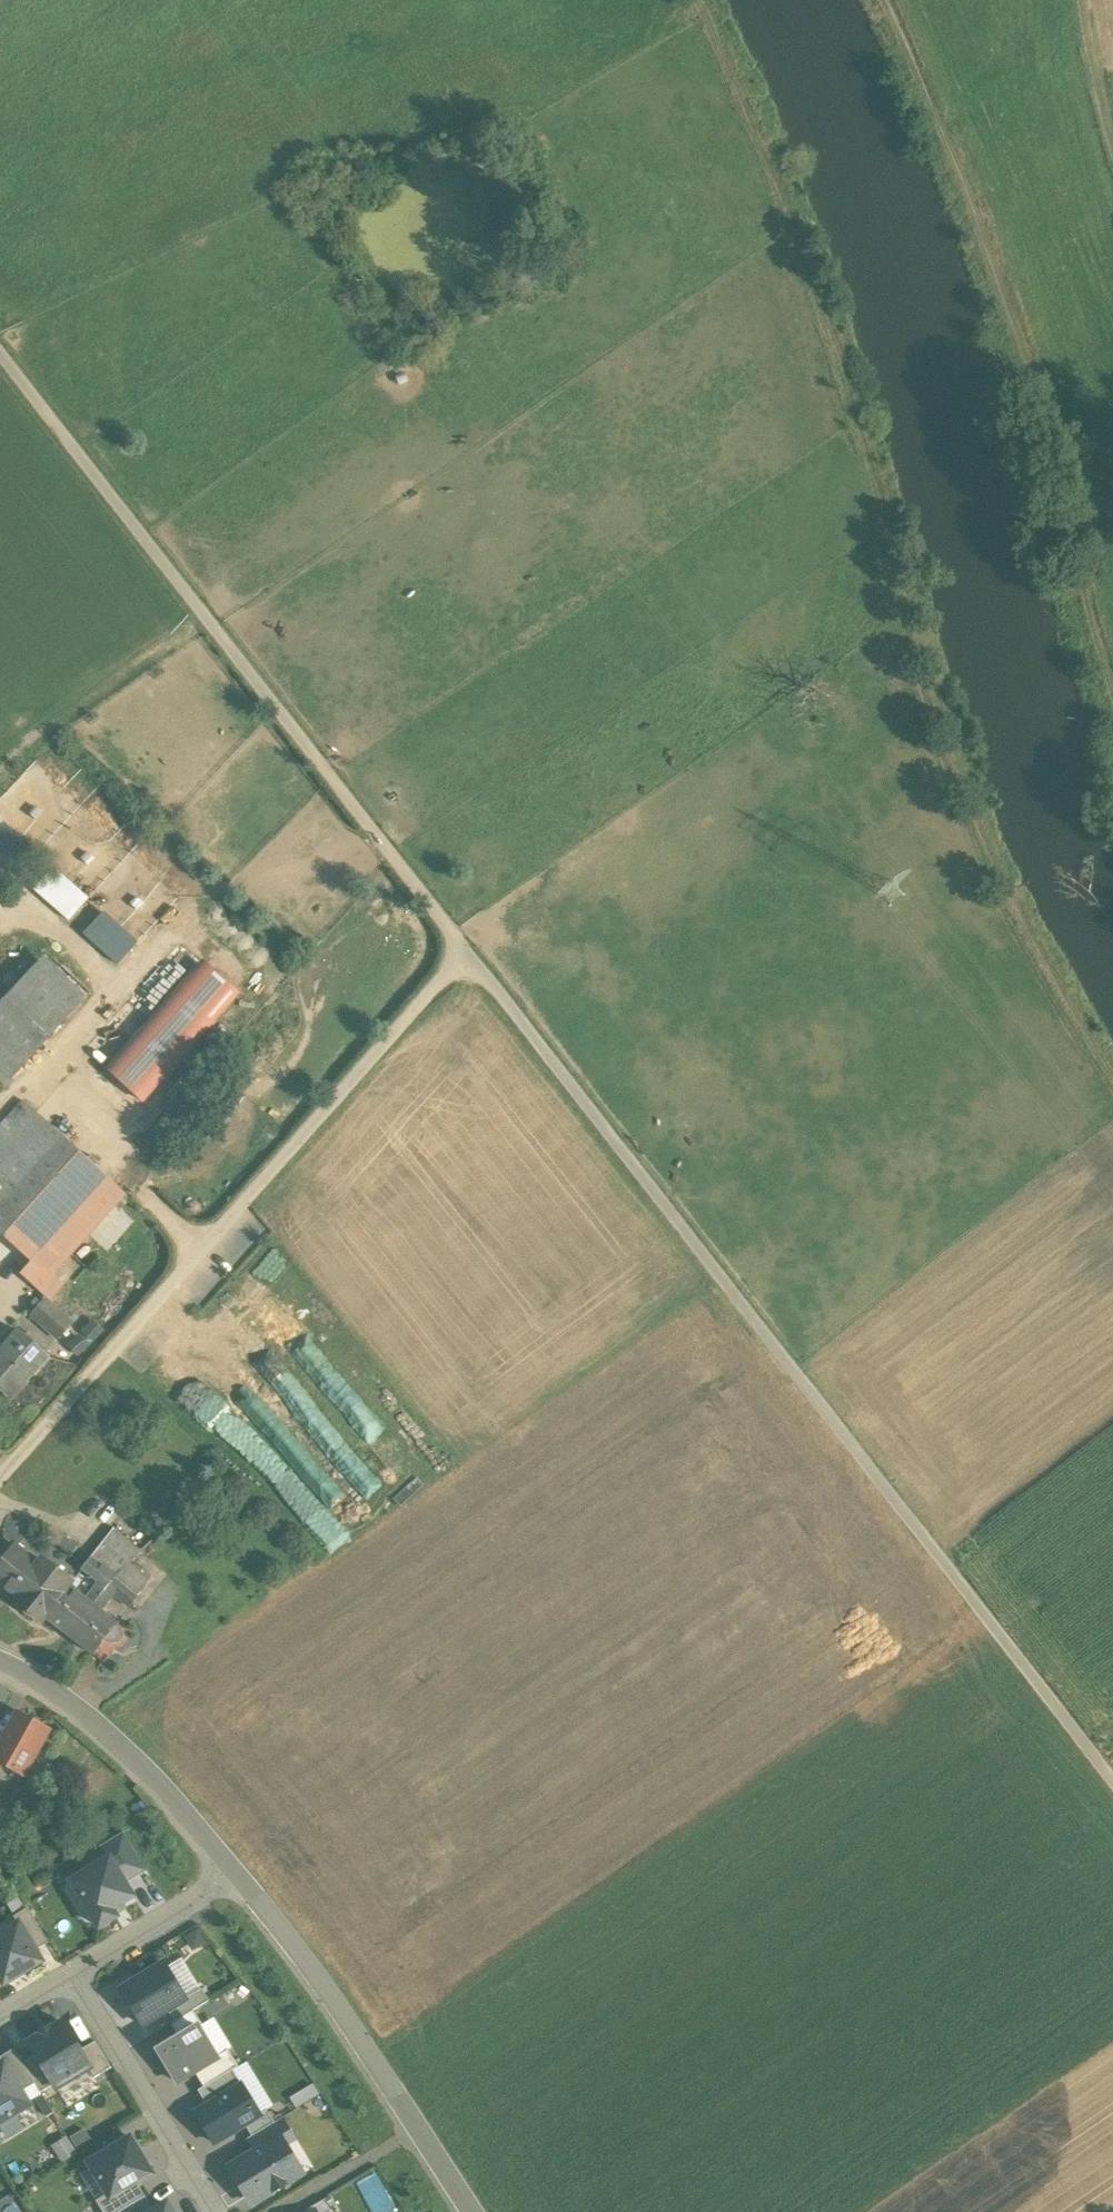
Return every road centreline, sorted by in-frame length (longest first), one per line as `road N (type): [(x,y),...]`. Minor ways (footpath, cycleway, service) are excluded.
road 1 (track): [(466,950),(1112,1782)]
road 2 (track): [(0,351),(466,950)]
road 3 (unclassified): [(237,1876),(311,1968),(473,2211)]
road 4 (unclassified): [(0,1663),(102,1727),(237,1876)]
road 5 (residential): [(216,2211),(75,1975)]
road 6 (residential): [(237,1876),(75,1975)]

